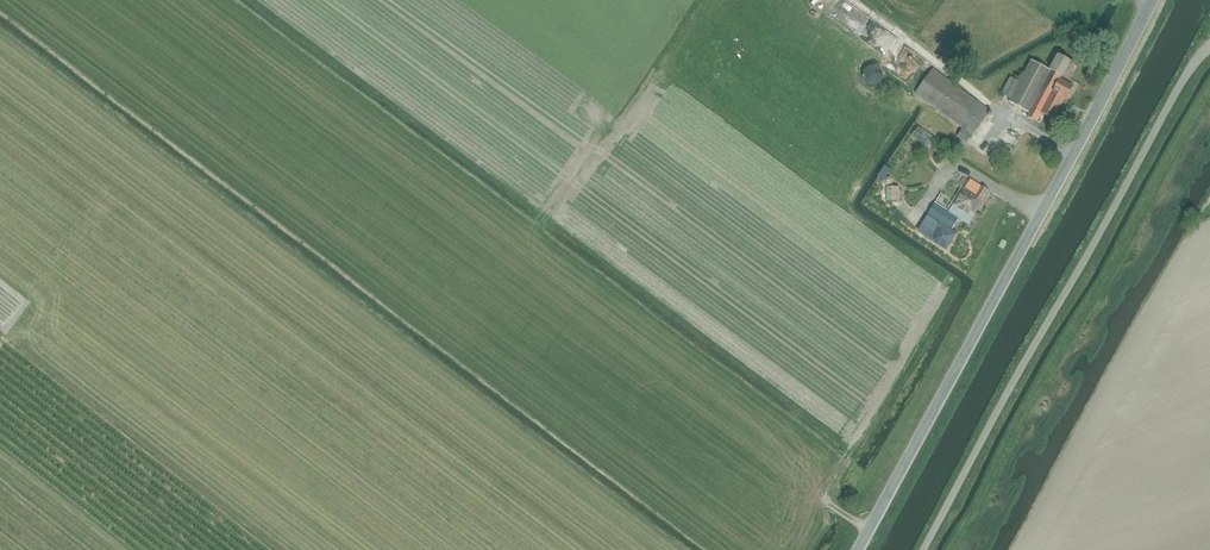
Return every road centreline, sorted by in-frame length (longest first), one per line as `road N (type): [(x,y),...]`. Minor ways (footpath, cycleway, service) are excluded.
road 1 (tertiary): [(859,549),(1151,0)]
road 2 (unclassified): [(923,549),(1154,128),(1193,60),(1209,47)]

